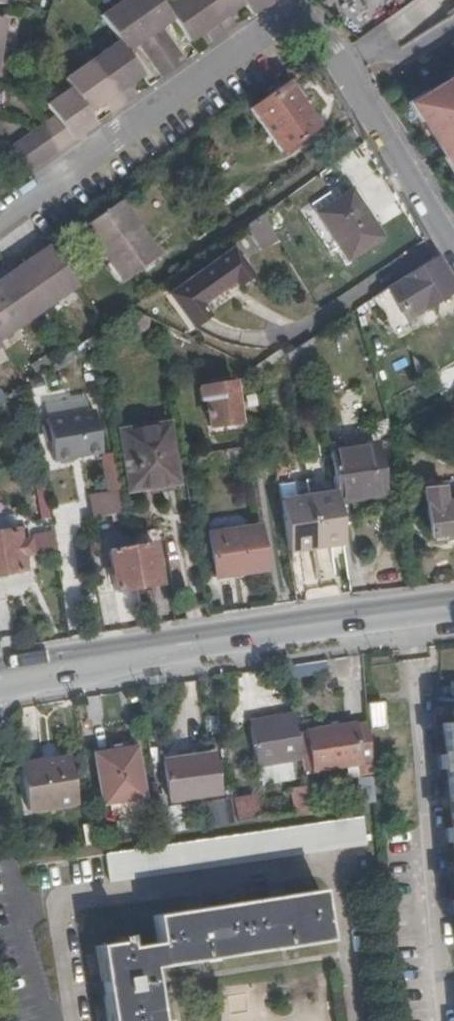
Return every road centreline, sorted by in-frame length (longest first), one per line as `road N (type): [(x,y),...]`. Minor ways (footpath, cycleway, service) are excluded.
road 1 (residential): [(0,225),(298,15),(453,256)]
road 2 (secondary): [(66,670),(453,613)]

